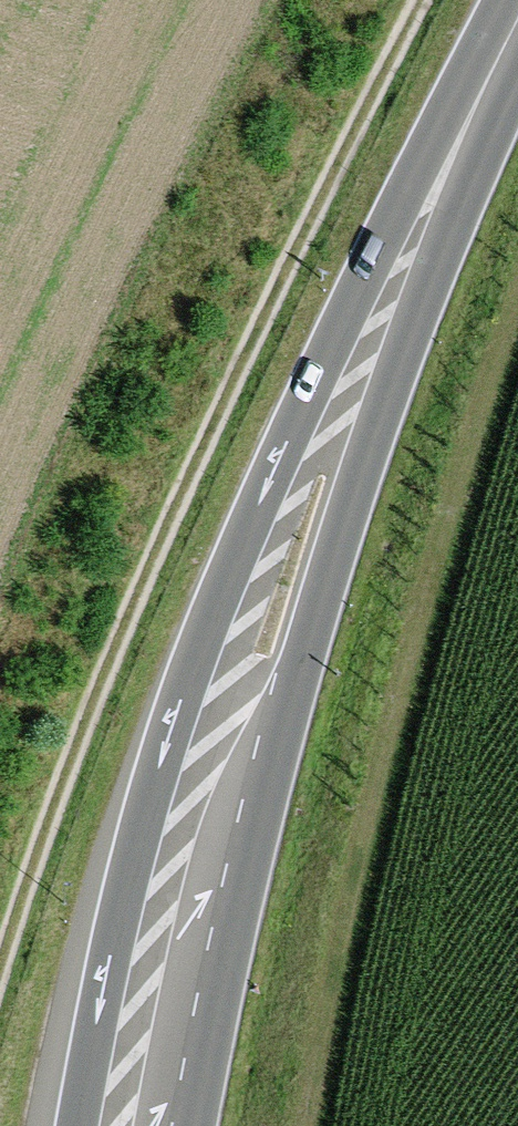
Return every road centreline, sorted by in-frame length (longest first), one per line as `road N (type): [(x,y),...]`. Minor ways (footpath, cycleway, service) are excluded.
road 1 (primary): [(517,7),(404,198),(203,637),(135,854),(78,1125)]
road 2 (primary): [(196,1125),(303,663),(408,338),(517,53)]
road 3 (track): [(0,972),(144,579),(420,0)]

